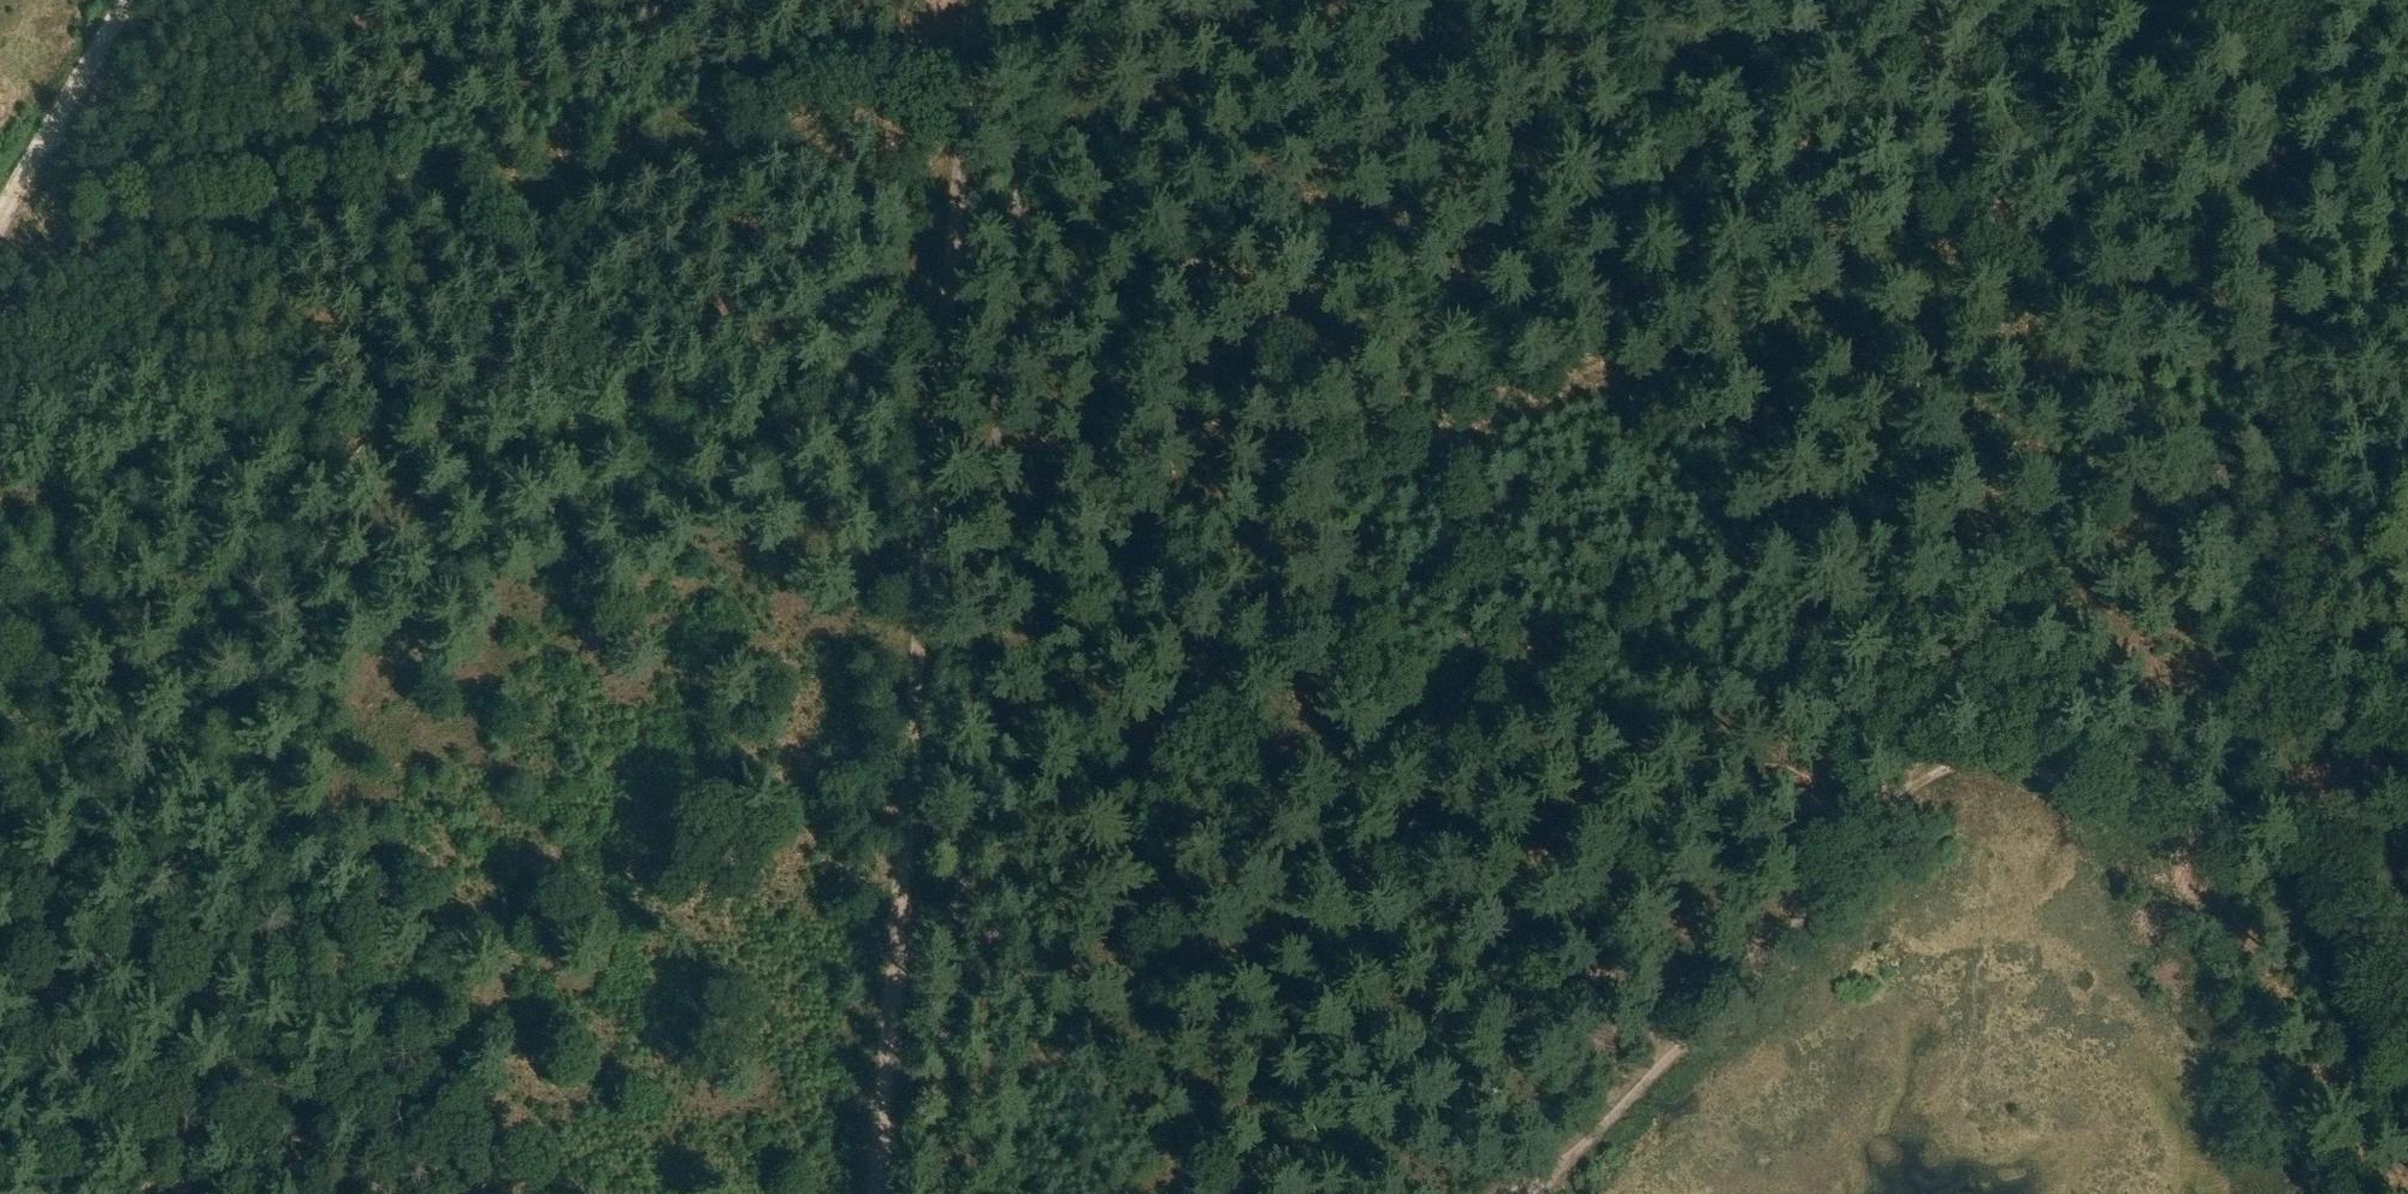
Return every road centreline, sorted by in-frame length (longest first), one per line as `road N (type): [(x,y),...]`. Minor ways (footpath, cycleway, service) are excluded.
road 1 (track): [(969,0),(868,1193)]
road 2 (track): [(2280,0),(2300,791)]
road 3 (track): [(2300,791),(2194,842),(1981,767),(1953,767),(1931,778),(1750,955)]
road 4 (track): [(1750,955),(1637,1078),(1491,1193)]
road 5 (track): [(2300,791),(2407,1011)]
road 6 (track): [(123,0),(0,211)]
road 7 (track): [(2407,735),(2300,791)]

